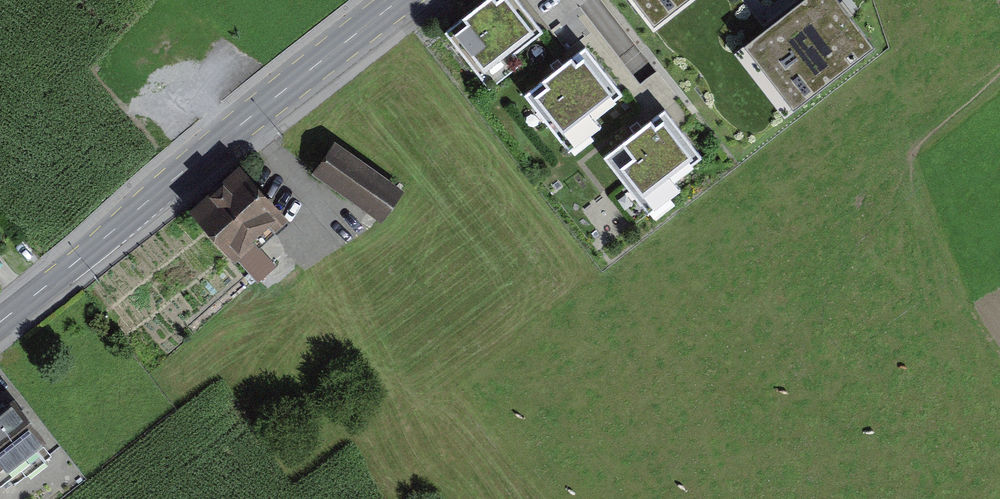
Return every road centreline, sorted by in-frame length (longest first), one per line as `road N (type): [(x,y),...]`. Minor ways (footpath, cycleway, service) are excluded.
road 1 (secondary): [(0,322),(400,0)]

